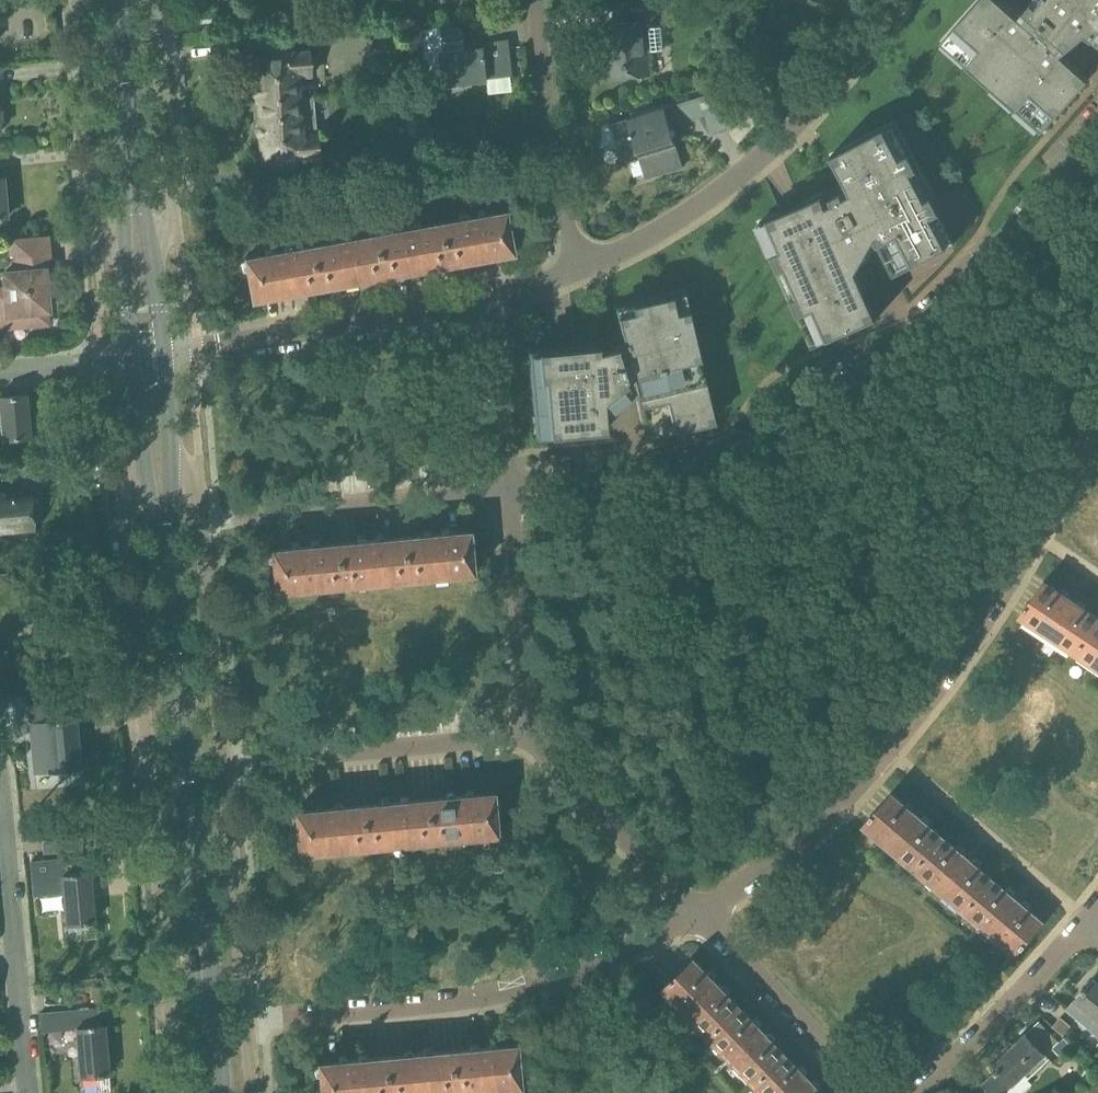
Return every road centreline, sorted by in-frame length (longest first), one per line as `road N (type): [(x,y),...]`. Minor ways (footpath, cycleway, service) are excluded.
road 1 (residential): [(505,495),(779,429),(923,321),(1097,123)]
road 2 (residential): [(688,921),(887,747),(1097,436)]
road 3 (unclassified): [(145,473),(122,493),(177,1092)]
road 4 (primary): [(226,1092),(173,470)]
road 5 (primary): [(145,473),(205,1092)]
road 6 (residential): [(250,1026),(548,984),(688,921)]
road 7 (residential): [(572,282),(729,192),(819,106),(901,0)]
road 8 (residential): [(162,355),(189,336),(500,302)]
road 9 (residential): [(203,529),(505,495)]
road 10 (residential): [(222,776),(521,740)]
road 11 (residential): [(28,1092),(0,794)]
road 12 (residential): [(572,282),(538,0)]
road 13 (unclassified): [(79,0),(99,214),(124,277)]
road 14 (primary): [(106,0),(124,277)]
road 15 (unclassified): [(156,272),(173,207),(154,0)]
road 16 (primary): [(156,272),(126,0)]
road 17 (residential): [(250,1026),(222,776)]
road 18 (residential): [(869,1092),(688,921)]
road 19 (residential): [(222,776),(203,529)]
road 20 (residential): [(688,921),(521,740)]
road 21 (residential): [(521,740),(505,495)]
road 22 (residential): [(913,1092),(1085,921)]
road 23 (residential): [(505,495),(500,302)]

